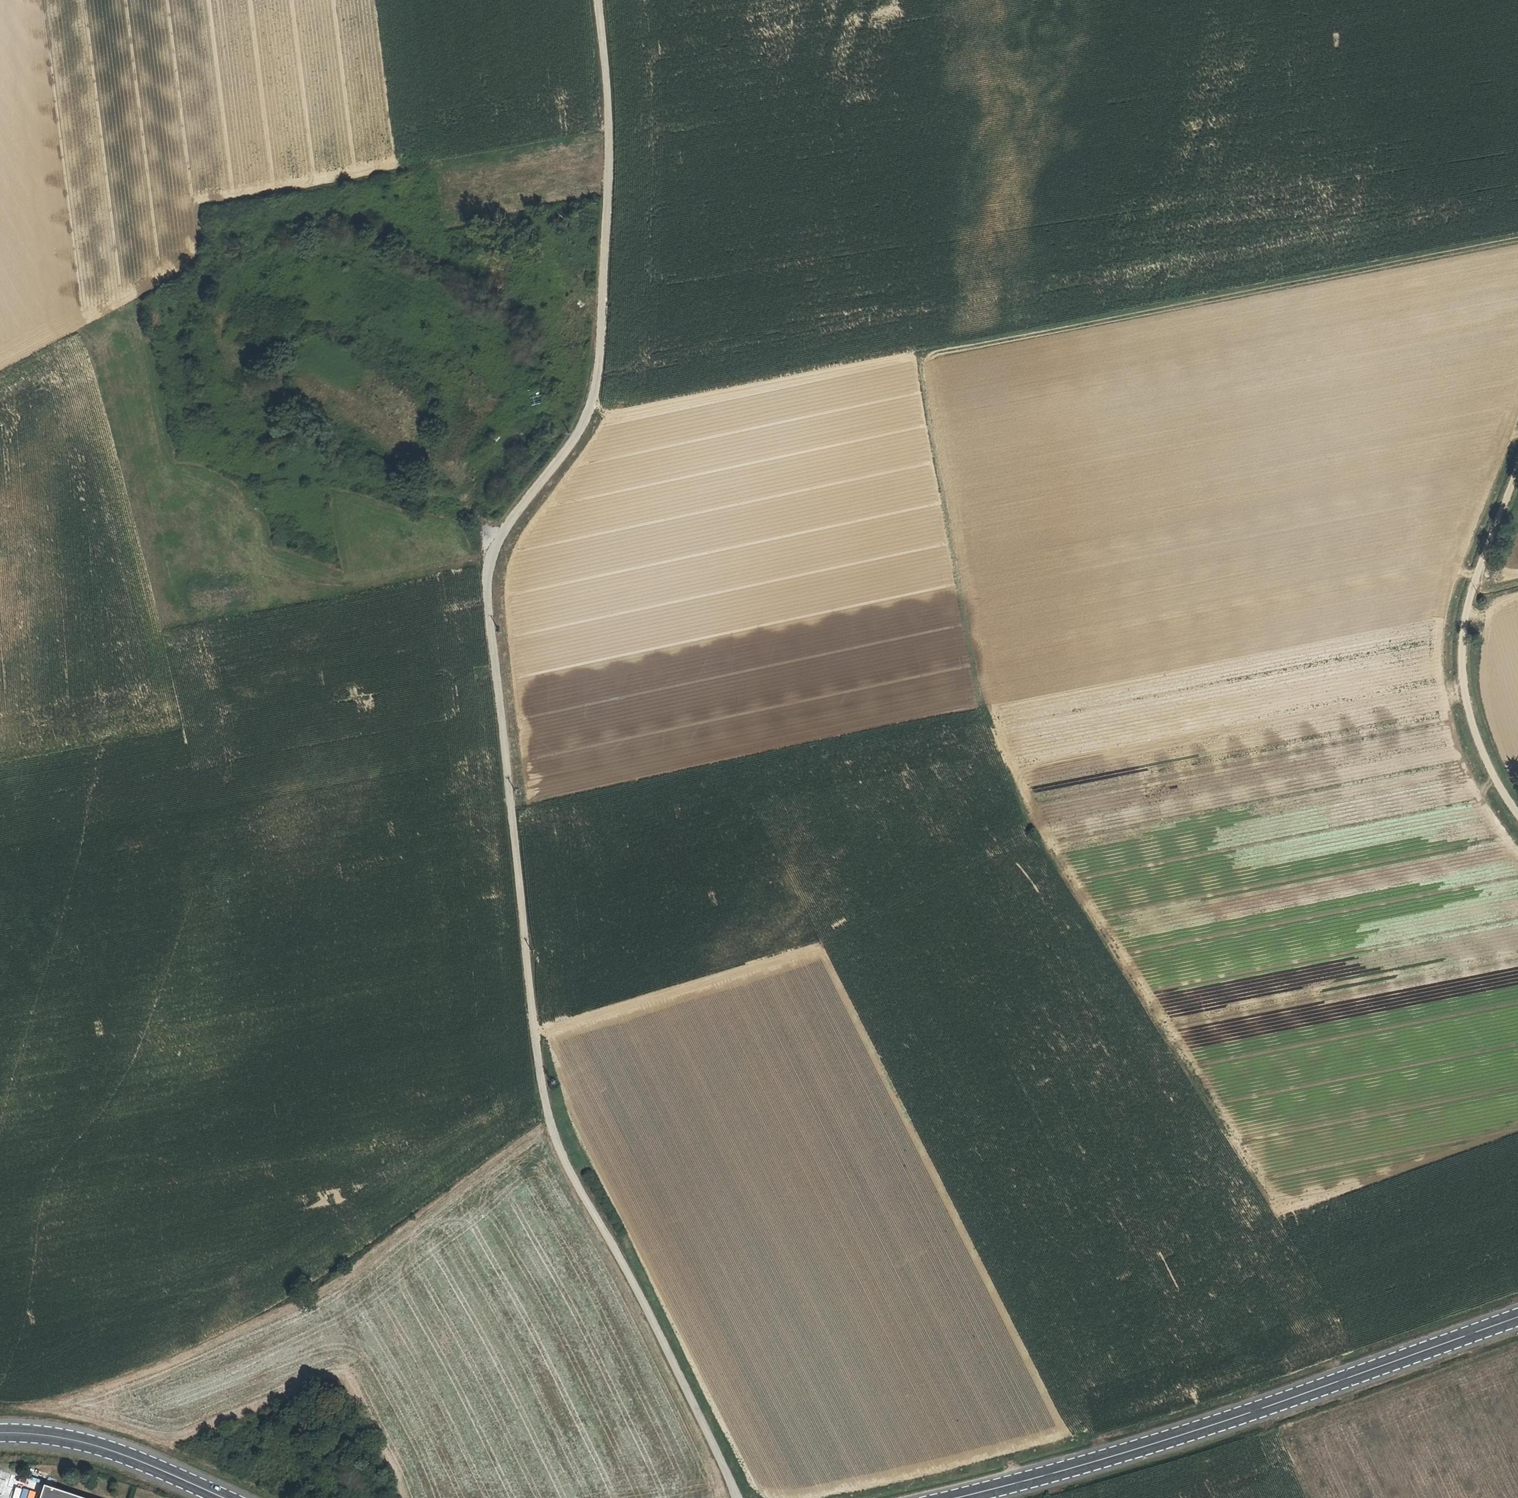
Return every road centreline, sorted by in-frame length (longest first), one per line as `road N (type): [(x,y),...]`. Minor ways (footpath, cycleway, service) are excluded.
road 1 (residential): [(598,0),(611,176),(593,403),(577,436),(508,524),(488,566),(486,602),(566,1166),(656,1317),(732,1497)]
road 2 (tertiary): [(1517,1314),(1231,1416),(960,1497)]
road 3 (residential): [(1517,814),(1473,726),(1462,653),(1473,587),(1517,468)]
road 4 (tertiary): [(228,1497),(99,1443),(0,1433)]

